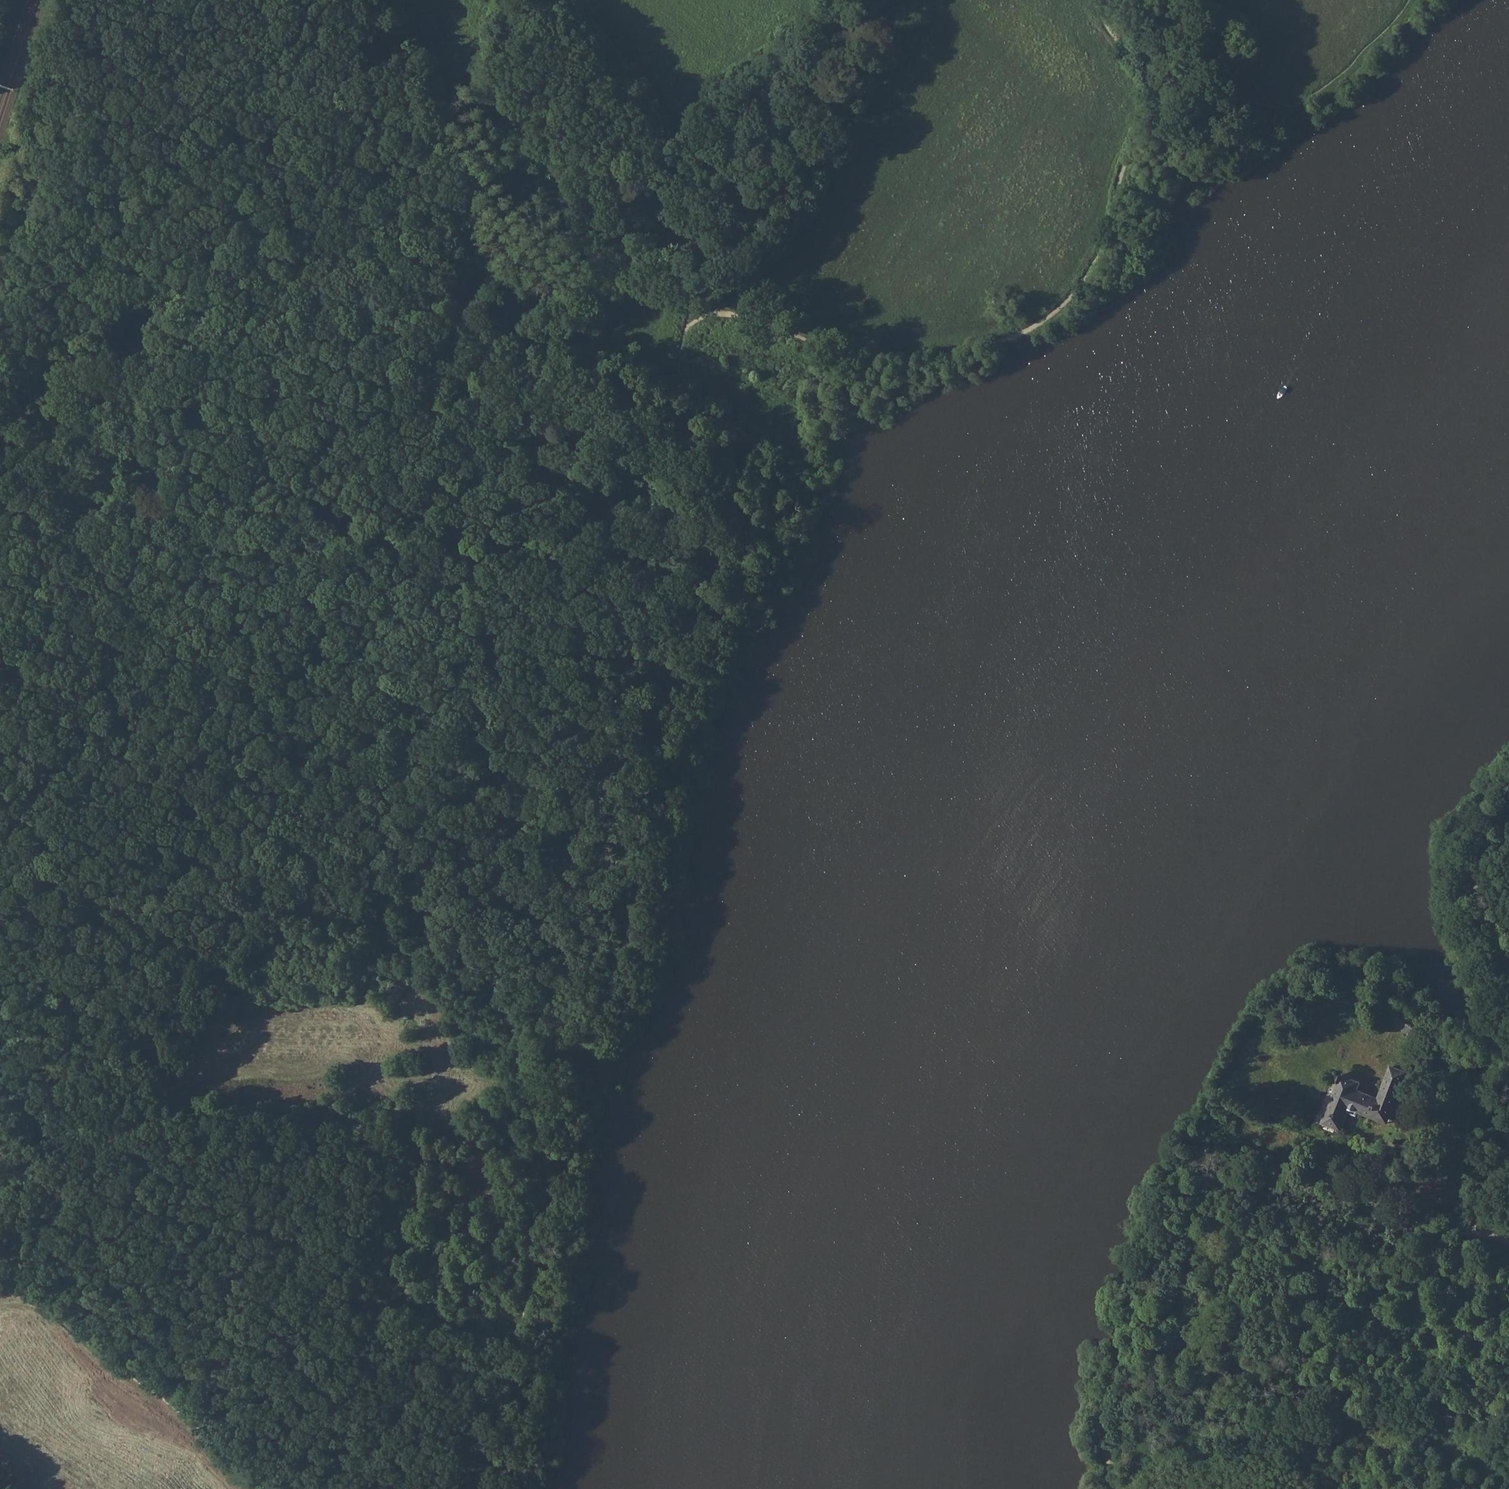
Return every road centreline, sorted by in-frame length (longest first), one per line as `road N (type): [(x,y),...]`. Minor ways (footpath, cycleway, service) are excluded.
road 1 (track): [(0,1255),(325,854),(412,722),(503,403),(532,353),(712,203),(884,0)]

